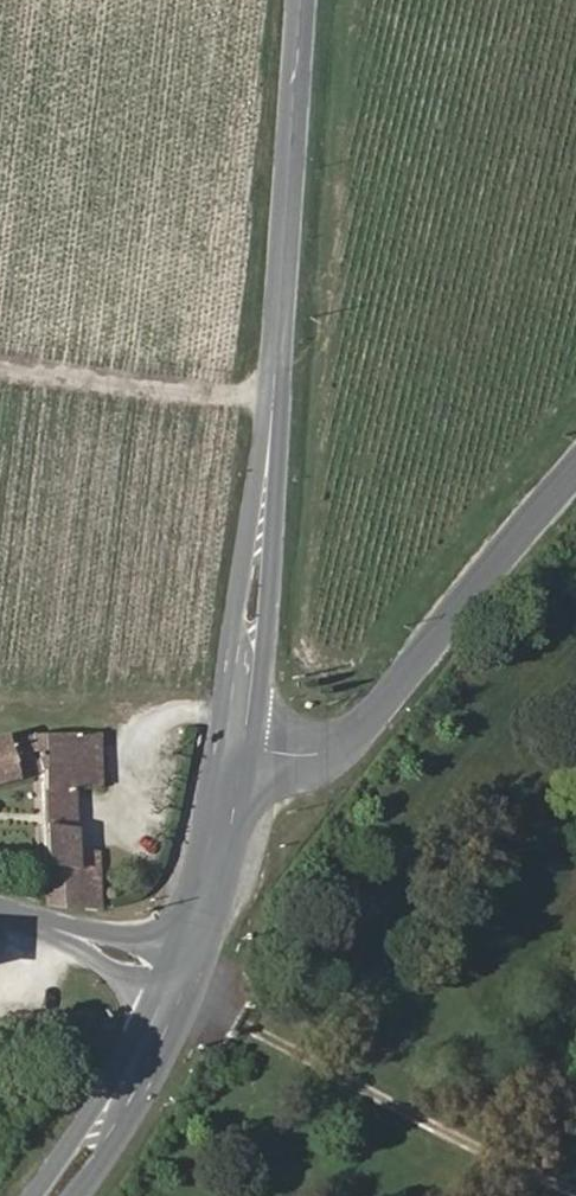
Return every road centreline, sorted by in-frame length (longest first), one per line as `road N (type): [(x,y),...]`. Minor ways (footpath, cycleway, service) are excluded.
road 1 (secondary): [(234,750),(267,486),(307,0)]
road 2 (unclassified): [(575,471),(347,740),(277,755),(234,750)]
road 3 (secondary): [(53,1195),(146,1050),(179,978)]
road 4 (secondary): [(179,978),(217,856),(234,750)]
road 5 (residential): [(0,912),(55,924),(179,978)]

